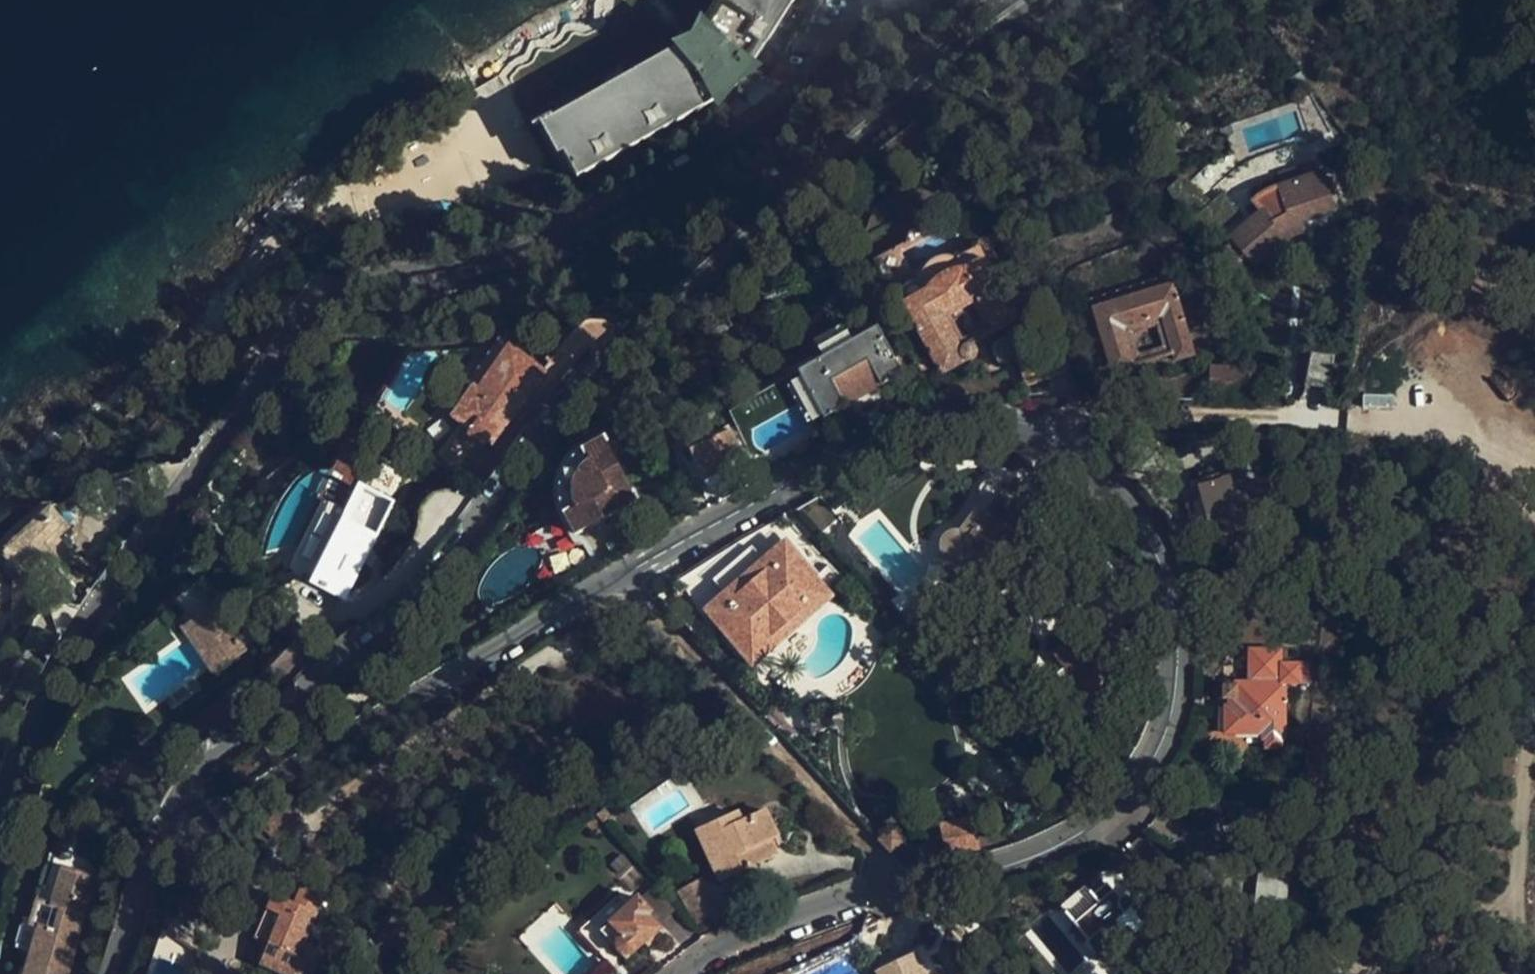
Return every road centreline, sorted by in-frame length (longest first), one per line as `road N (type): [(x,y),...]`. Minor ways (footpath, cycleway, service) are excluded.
road 1 (residential): [(181,803),(218,816),(238,814),(624,574),(781,486),(899,434),(981,422),(1053,431),(1099,466),(1133,514),(1176,614),(1176,684),(1159,745),(1132,790),(1080,836),(806,910),(734,939),(680,973)]
road 2 (residential): [(0,839),(54,671),(307,313),(341,286),(439,273),(628,208),(735,141),(884,0)]
road 3 (residential): [(1047,0),(809,184),(572,392),(484,515),(383,626),(200,770),(181,803)]
road 4 (track): [(1053,431),(1120,416),(1324,419)]
road 5 (residential): [(181,803),(112,973)]

